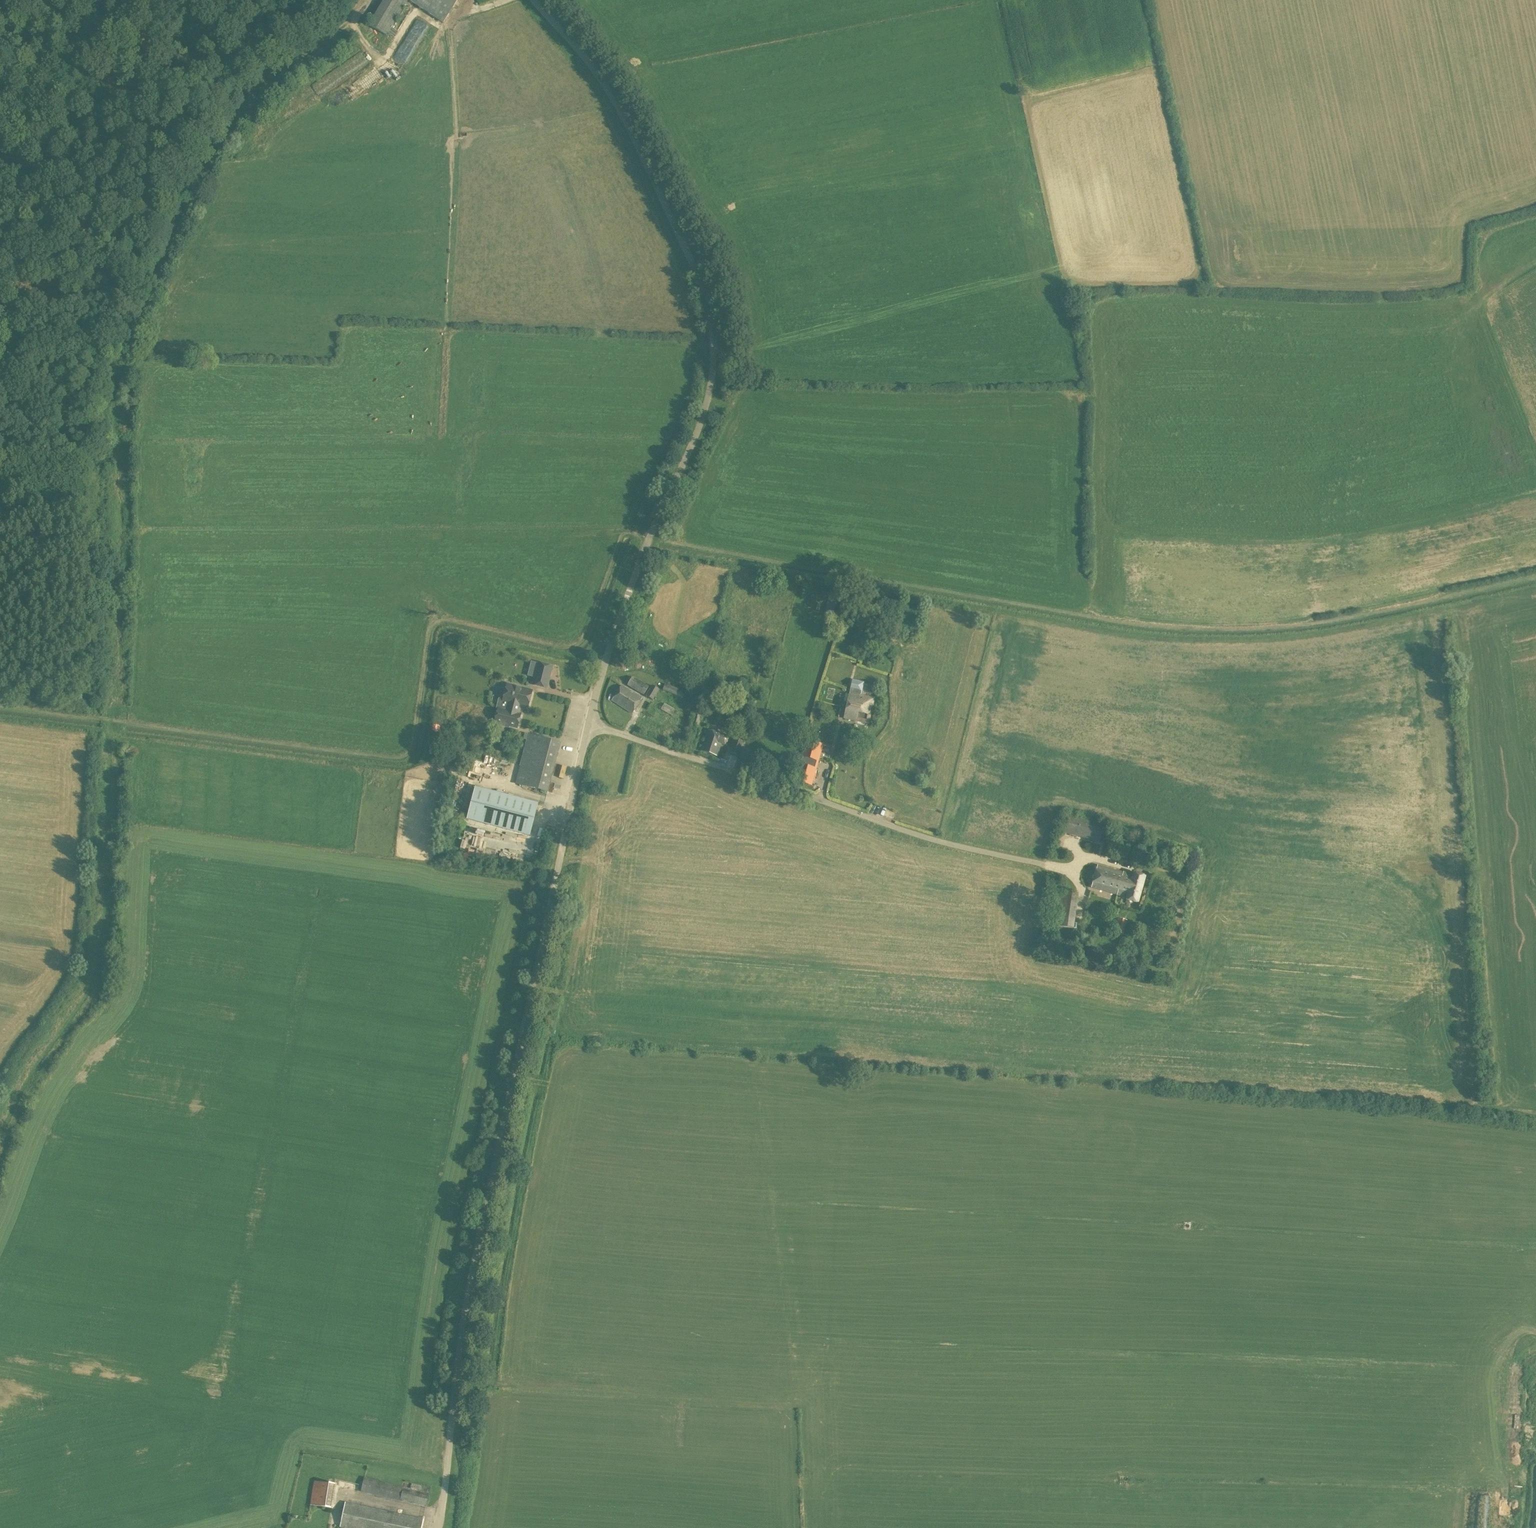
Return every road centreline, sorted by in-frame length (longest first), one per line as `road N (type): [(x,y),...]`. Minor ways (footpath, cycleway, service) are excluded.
road 1 (unclassified): [(437,1527),(461,1323),(587,722)]
road 2 (unclassified): [(587,722),(706,400),(712,337),(698,280),(626,118),(533,0)]
road 3 (unclassified): [(1078,871),(929,839),(587,722)]

